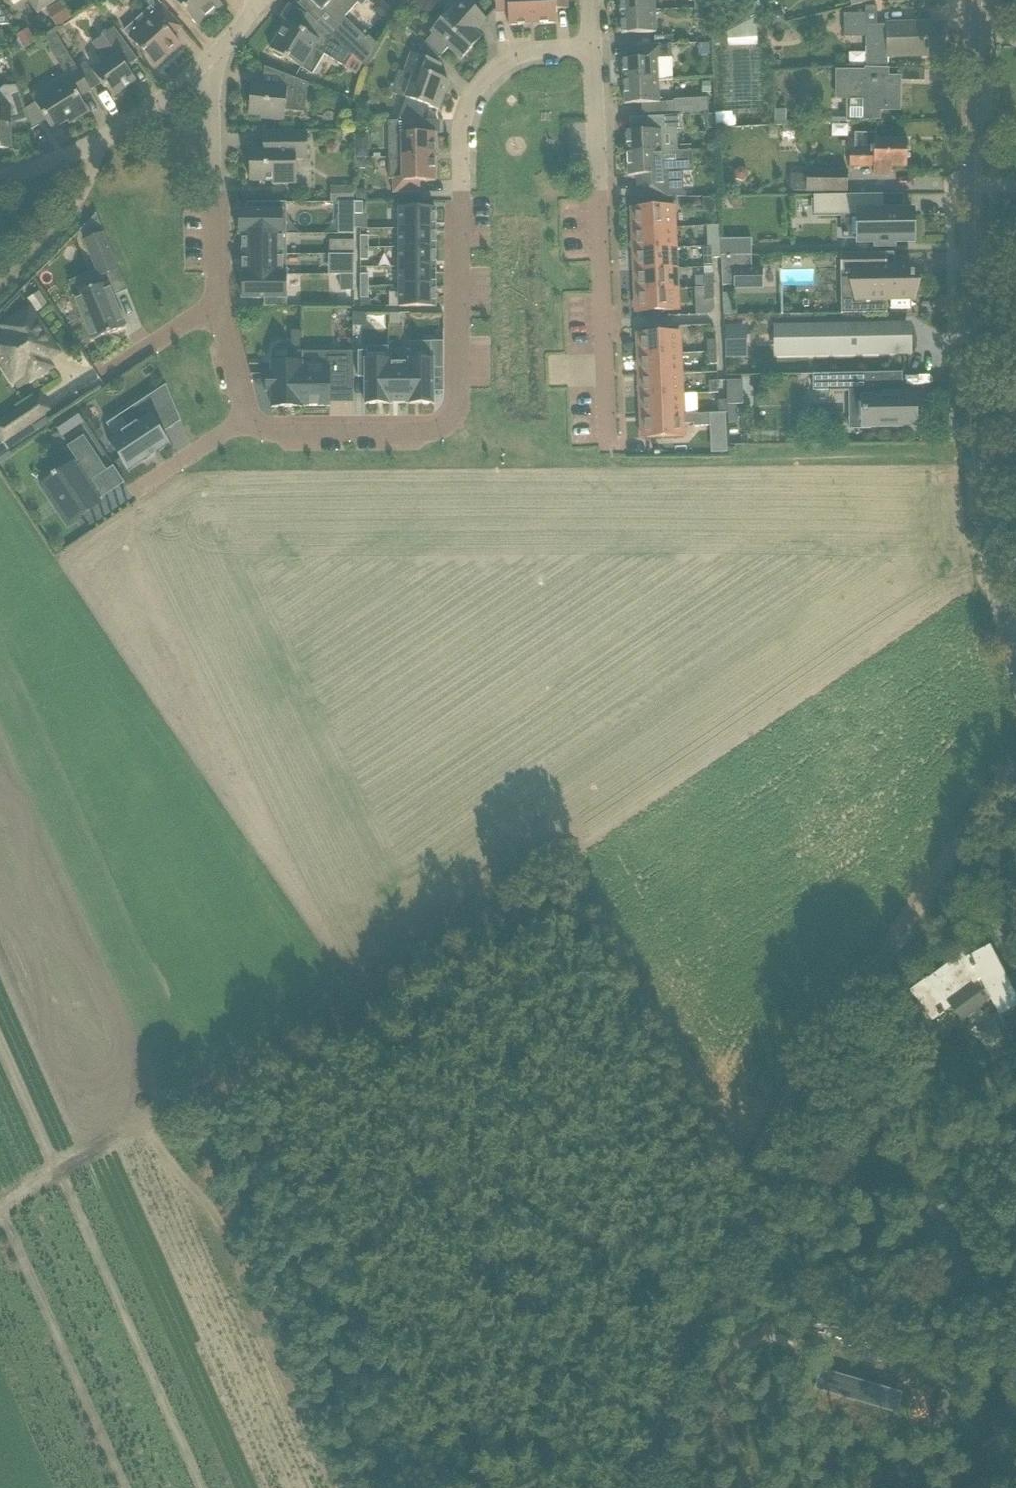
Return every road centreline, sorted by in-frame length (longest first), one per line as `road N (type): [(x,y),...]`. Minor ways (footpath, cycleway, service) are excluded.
road 1 (track): [(628,1487),(752,1168),(828,1035),(998,791),(1015,777)]
road 2 (residential): [(245,424),(425,432),(451,414),(473,100),(503,65),(539,52),(595,48)]
road 3 (residential): [(264,515),(191,553),(386,855),(530,751)]
road 4 (tertiary): [(991,541),(970,208),(977,0)]
road 5 (track): [(539,1487),(335,1037)]
road 6 (residential): [(625,734),(686,729),(991,541)]
road 7 (track): [(341,1487),(213,1208),(153,1146),(145,1123)]
road 8 (residential): [(612,443),(595,48)]
road 9 (residential): [(625,734),(612,500),(482,544)]
road 10 (residential): [(482,544),(471,509),(442,490),(321,485),(264,515)]
road 11 (residential): [(212,61),(213,303)]
road 12 (track): [(1015,1273),(973,1487)]
road 13 (residential): [(530,751),(518,665),(482,544)]
road 14 (residential): [(95,142),(144,117),(212,61)]
road 15 (residential): [(245,424),(134,494)]
road 16 (residential): [(213,303),(245,424)]
road 17 (residential): [(213,303),(107,368)]
road 18 (tertiary): [(1015,662),(991,541)]

